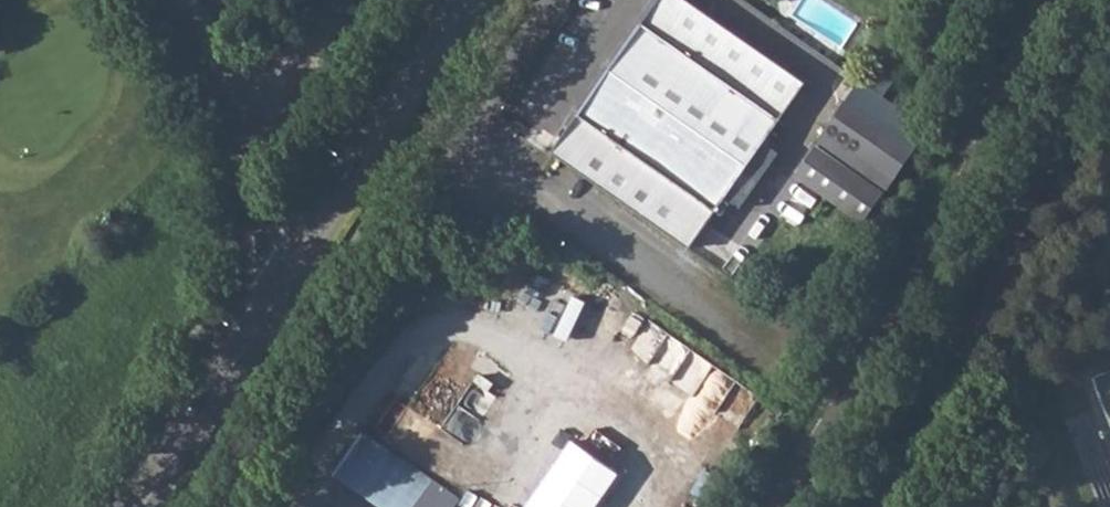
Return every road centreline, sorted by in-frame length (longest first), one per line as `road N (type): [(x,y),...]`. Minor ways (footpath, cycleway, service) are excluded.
road 1 (tertiary): [(143,506),(472,0)]
road 2 (unclassified): [(1026,0),(745,506)]
road 3 (unclassified): [(481,181),(483,115),(556,0)]

